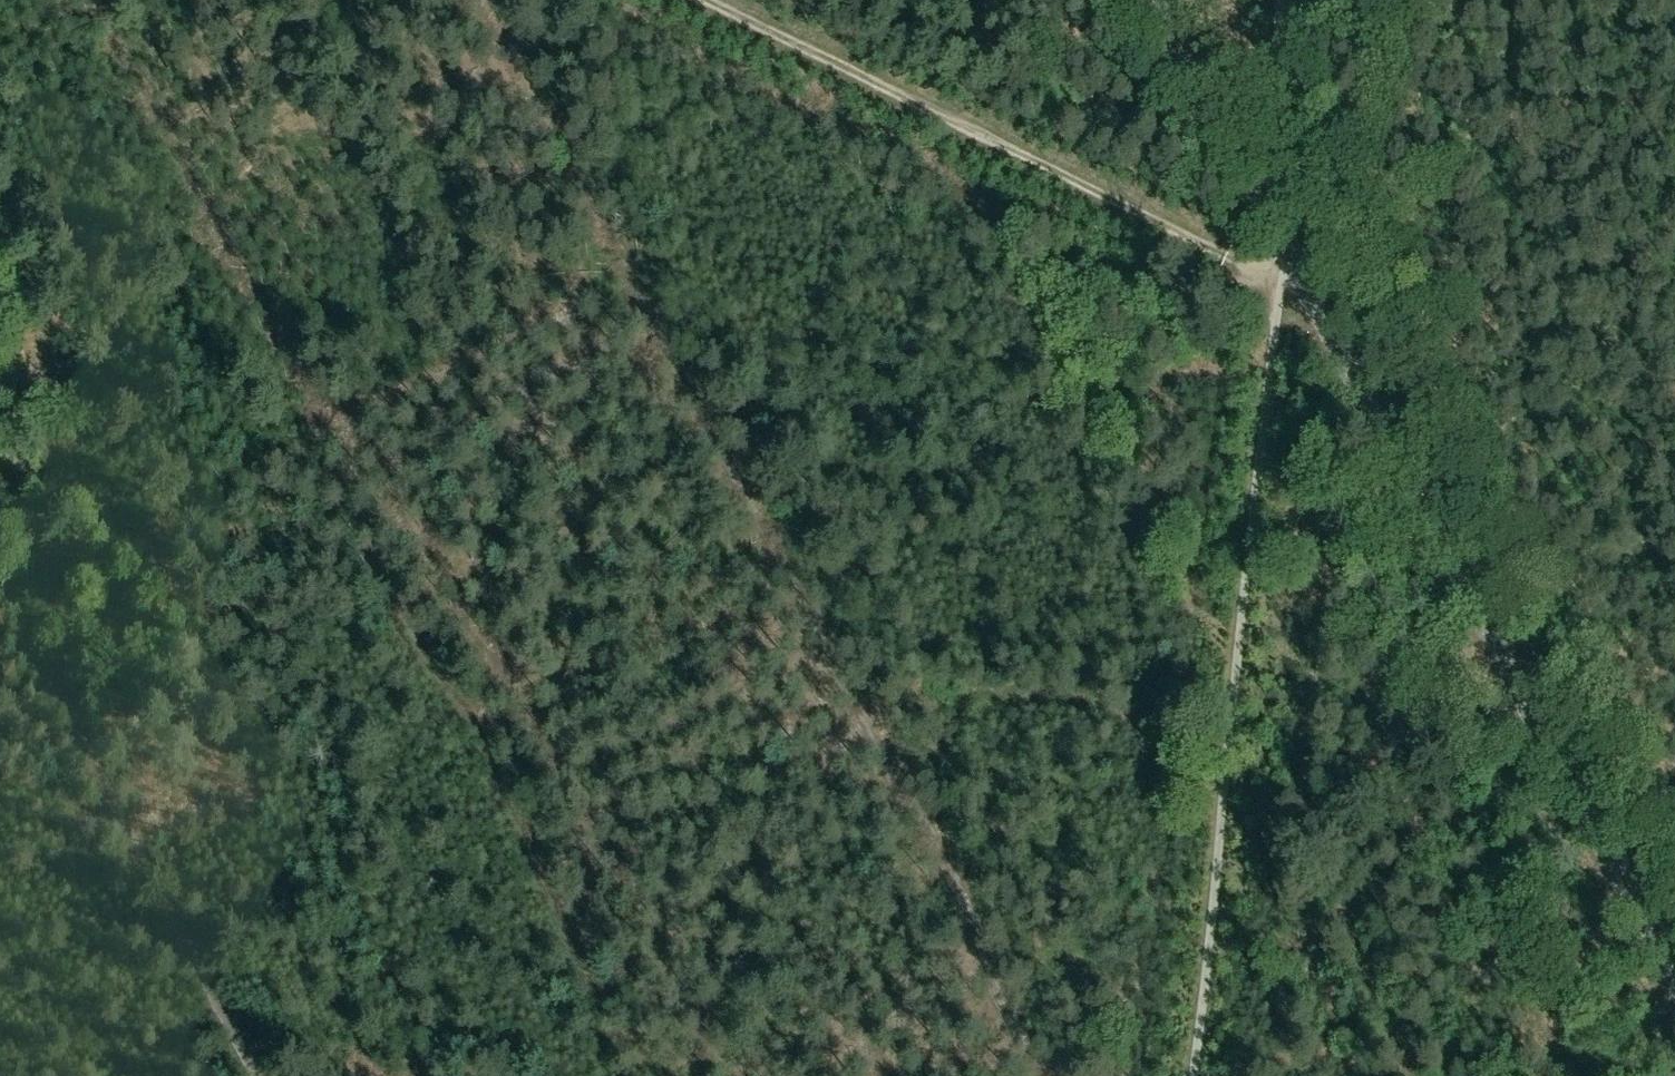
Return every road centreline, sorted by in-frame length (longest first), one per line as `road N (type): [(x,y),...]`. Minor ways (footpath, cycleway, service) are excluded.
road 1 (tertiary): [(1674,985),(1158,0)]
road 2 (track): [(712,0),(1268,275),(1296,265)]
road 3 (track): [(263,1075),(0,589)]
road 4 (track): [(1299,0),(1283,241),(1304,194),(1351,141),(1373,96),(1401,0)]

